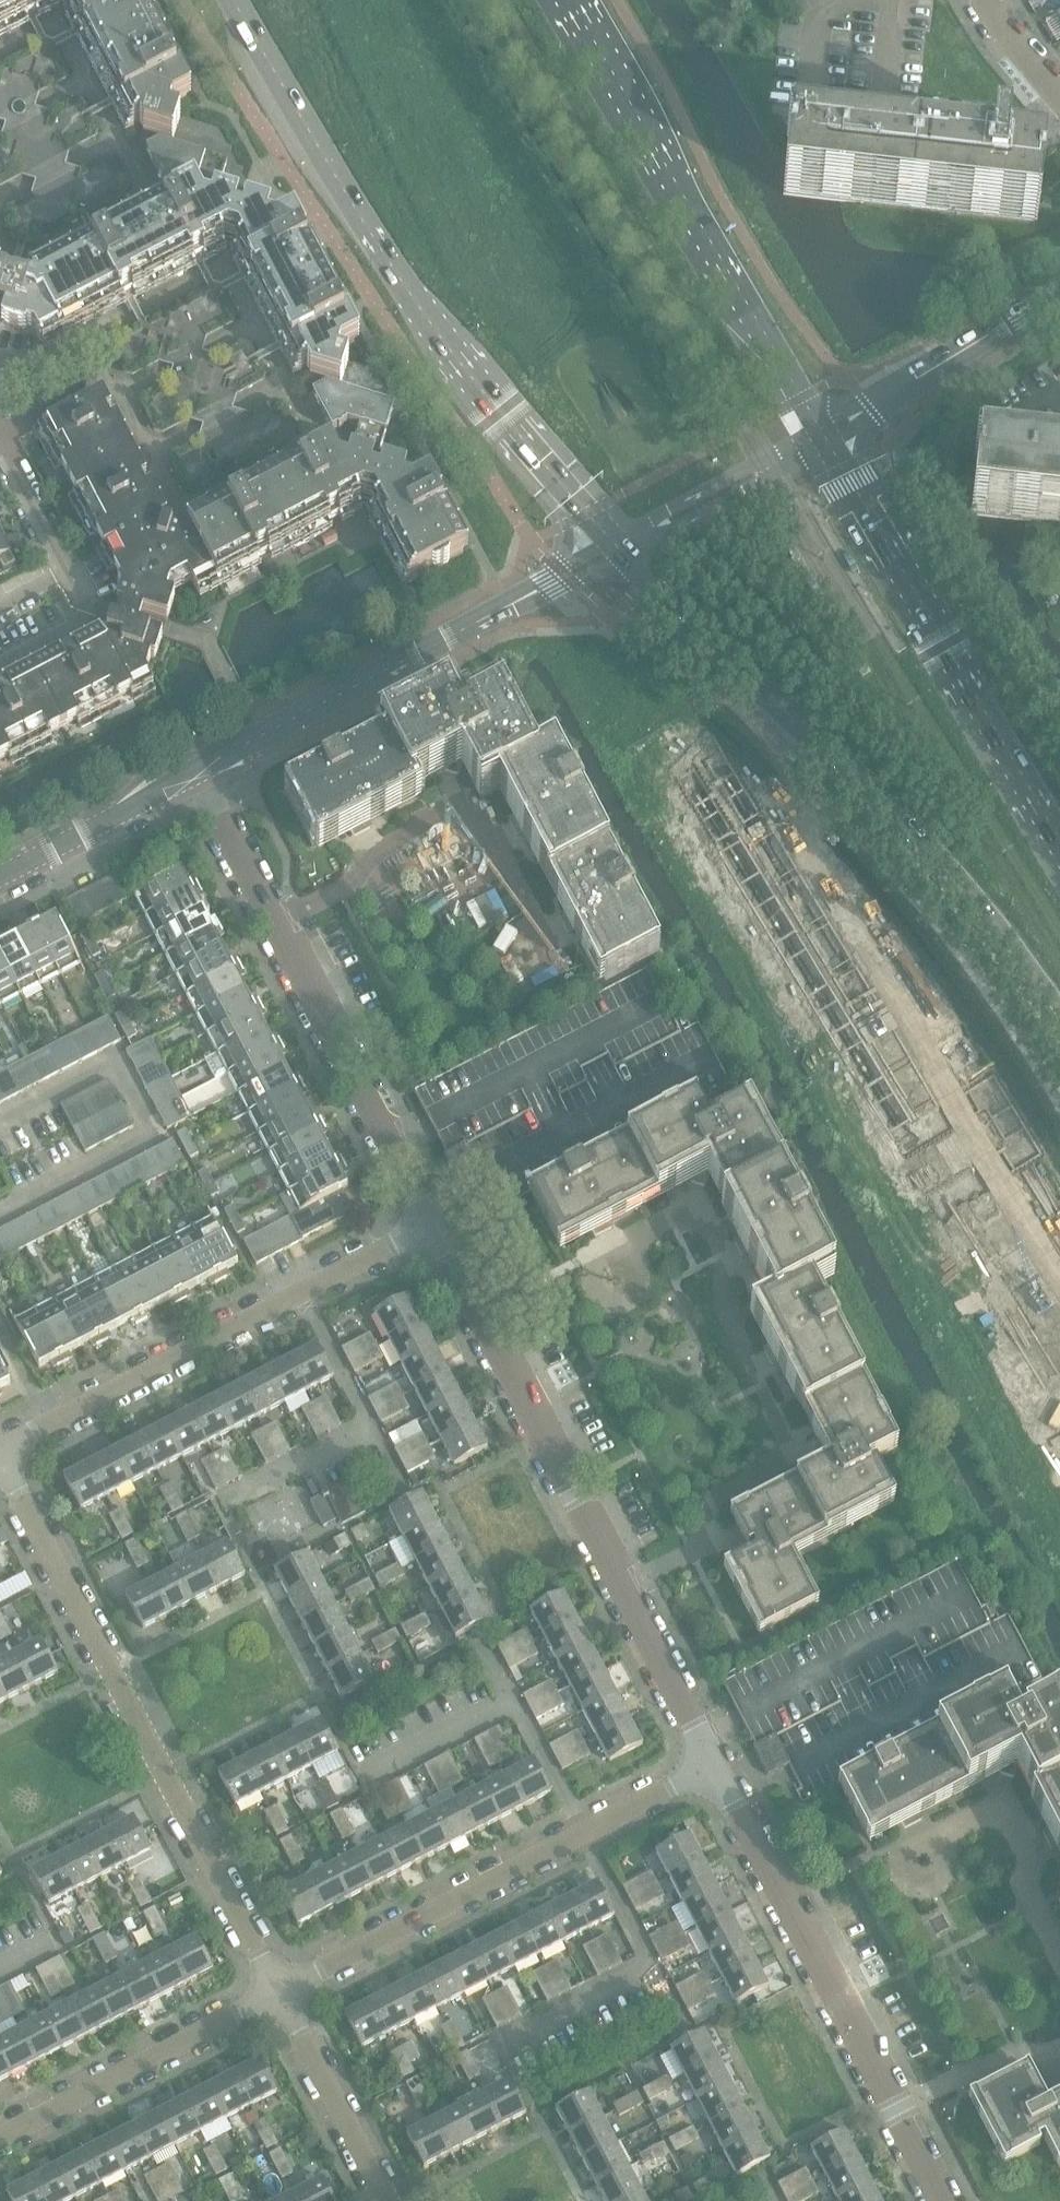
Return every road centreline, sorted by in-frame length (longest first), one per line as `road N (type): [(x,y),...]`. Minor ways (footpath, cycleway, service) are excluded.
road 1 (secondary): [(234,0),(431,321),(619,546)]
road 2 (secondary): [(619,546),(823,740),(978,906),(1059,1020)]
road 3 (residential): [(713,1763),(431,1227)]
road 4 (residential): [(0,1463),(278,1993)]
road 5 (residential): [(431,1227),(192,778)]
road 6 (secondary): [(827,434),(573,0)]
road 7 (residential): [(945,2200),(713,1763)]
road 8 (residential): [(95,348),(231,278),(321,438),(181,511)]
road 9 (residential): [(278,1993),(713,1763)]
road 10 (tertiary): [(192,778),(619,546)]
road 11 (residential): [(431,1227),(0,1447)]
road 12 (secondary): [(1059,833),(827,434)]
road 13 (residential): [(0,52),(52,26),(141,189),(21,248)]
road 14 (residential): [(0,2136),(278,1993)]
road 15 (unclassified): [(827,434),(1059,293)]
road 16 (tertiary): [(619,546),(827,434)]
road 17 (residential): [(278,1993),(386,2200)]
road 18 (tertiary): [(0,877),(192,778)]
road 19 (residential): [(94,609),(0,423)]
road 20 (residential): [(181,511),(95,348)]

